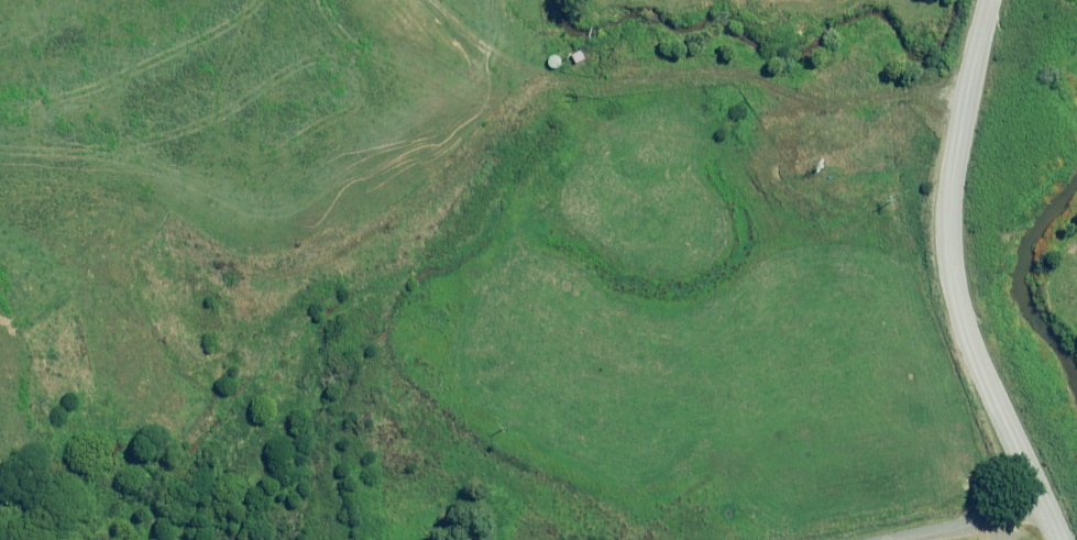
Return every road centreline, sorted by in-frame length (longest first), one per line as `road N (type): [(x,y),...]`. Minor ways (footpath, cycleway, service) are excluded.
road 1 (track): [(0,215),(235,290),(383,215),(533,87)]
road 2 (track): [(431,0),(533,87),(703,74),(789,93),(956,94)]
road 3 (unclassified): [(981,0),(943,153),(937,258),(970,379),(1026,513)]
road 4 (unclassified): [(887,539),(1026,513)]

